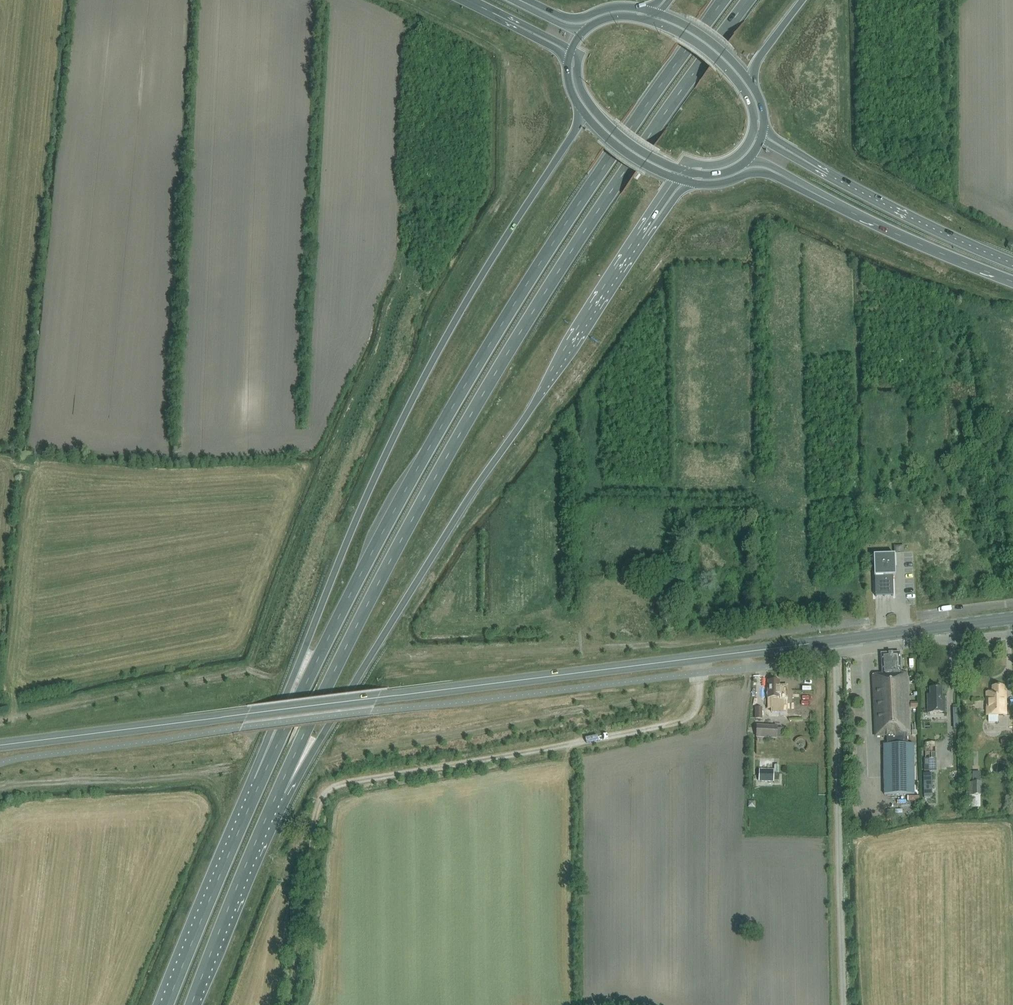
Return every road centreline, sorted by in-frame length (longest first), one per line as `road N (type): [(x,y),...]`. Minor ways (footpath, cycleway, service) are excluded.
road 1 (tertiary): [(0,745),(1012,619)]
road 2 (trunk): [(278,794),(390,563),(507,354),(624,171),(748,0)]
road 3 (trunk): [(723,0),(606,163),(442,427),(262,781)]
road 4 (trunk): [(582,109),(576,131),(452,327),(370,488),(262,781)]
road 5 (trunk): [(278,794),(640,237)]
road 6 (unclassified): [(845,1004),(839,653)]
road 7 (trunk): [(262,781),(167,1004)]
road 8 (trunk): [(192,1004),(278,794)]
road 9 (primary): [(1012,263),(829,175)]
road 10 (primary): [(835,204),(1012,283)]
road 11 (unclassified): [(1012,634),(839,653)]
road 12 (trunk): [(572,50),(583,92),(608,125),(683,170)]
road 13 (trunk): [(754,127),(750,100),(726,68),(690,39),(648,21)]
road 14 (trunk): [(644,10),(614,8),(575,19),(526,4)]
road 15 (trunk): [(754,87),(711,41),(659,14)]

